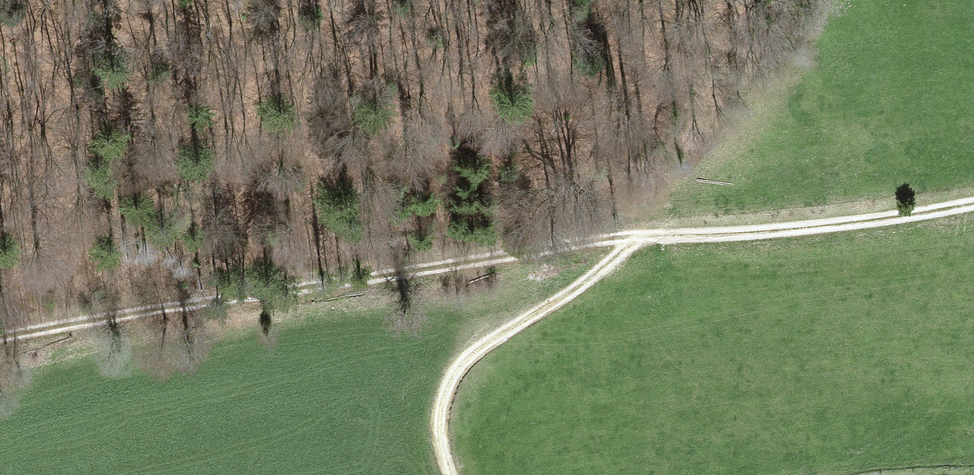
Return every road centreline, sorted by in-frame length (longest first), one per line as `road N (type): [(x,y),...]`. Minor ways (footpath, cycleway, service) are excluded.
road 1 (track): [(0,343),(590,247),(845,225),(973,205)]
road 2 (track): [(643,241),(467,364),(447,408),(454,474)]

